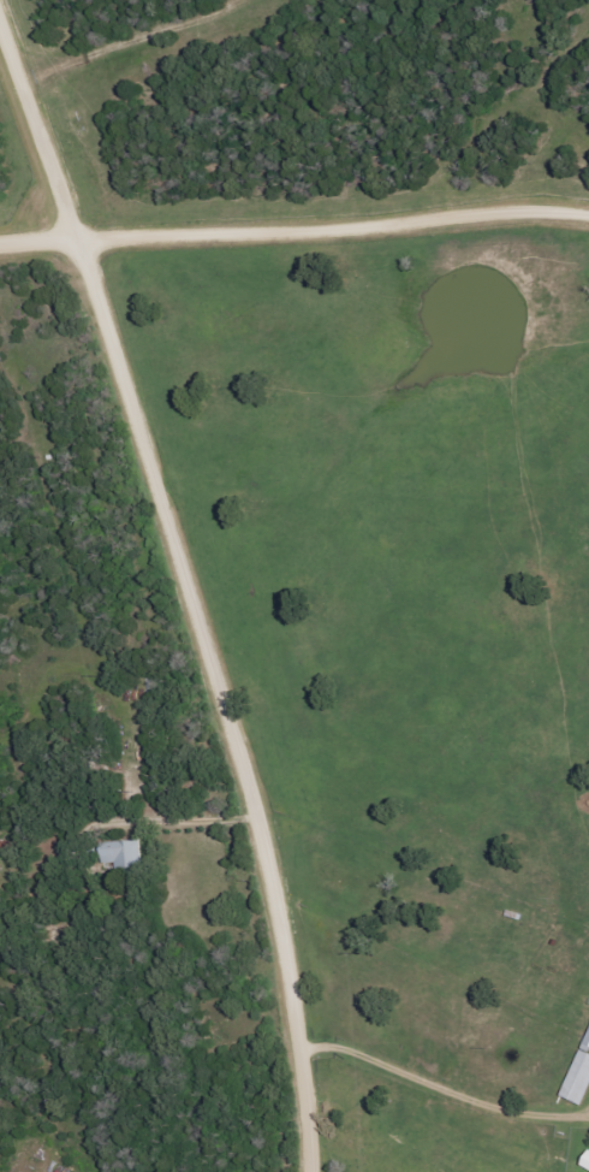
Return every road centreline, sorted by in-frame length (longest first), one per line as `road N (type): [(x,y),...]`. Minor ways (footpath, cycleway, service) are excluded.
road 1 (tertiary): [(311,1171),(298,1050),(240,753),(0,22)]
road 2 (residential): [(588,212),(495,211),(225,237),(0,246)]
road 3 (residential): [(298,1050),(353,1043),(495,1103),(588,1114)]

